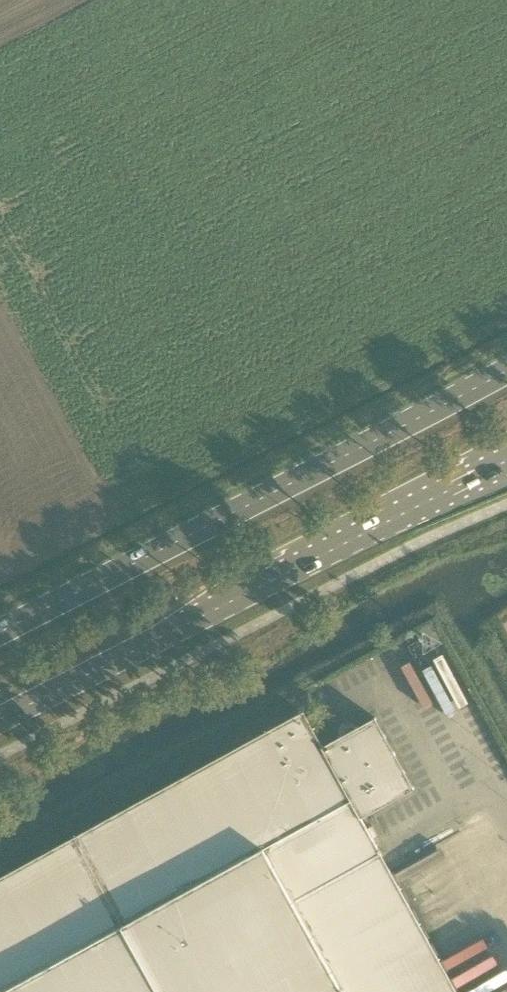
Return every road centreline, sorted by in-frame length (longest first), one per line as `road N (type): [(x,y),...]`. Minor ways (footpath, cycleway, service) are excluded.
road 1 (primary): [(506,369),(0,631)]
road 2 (primary): [(0,720),(506,461)]

